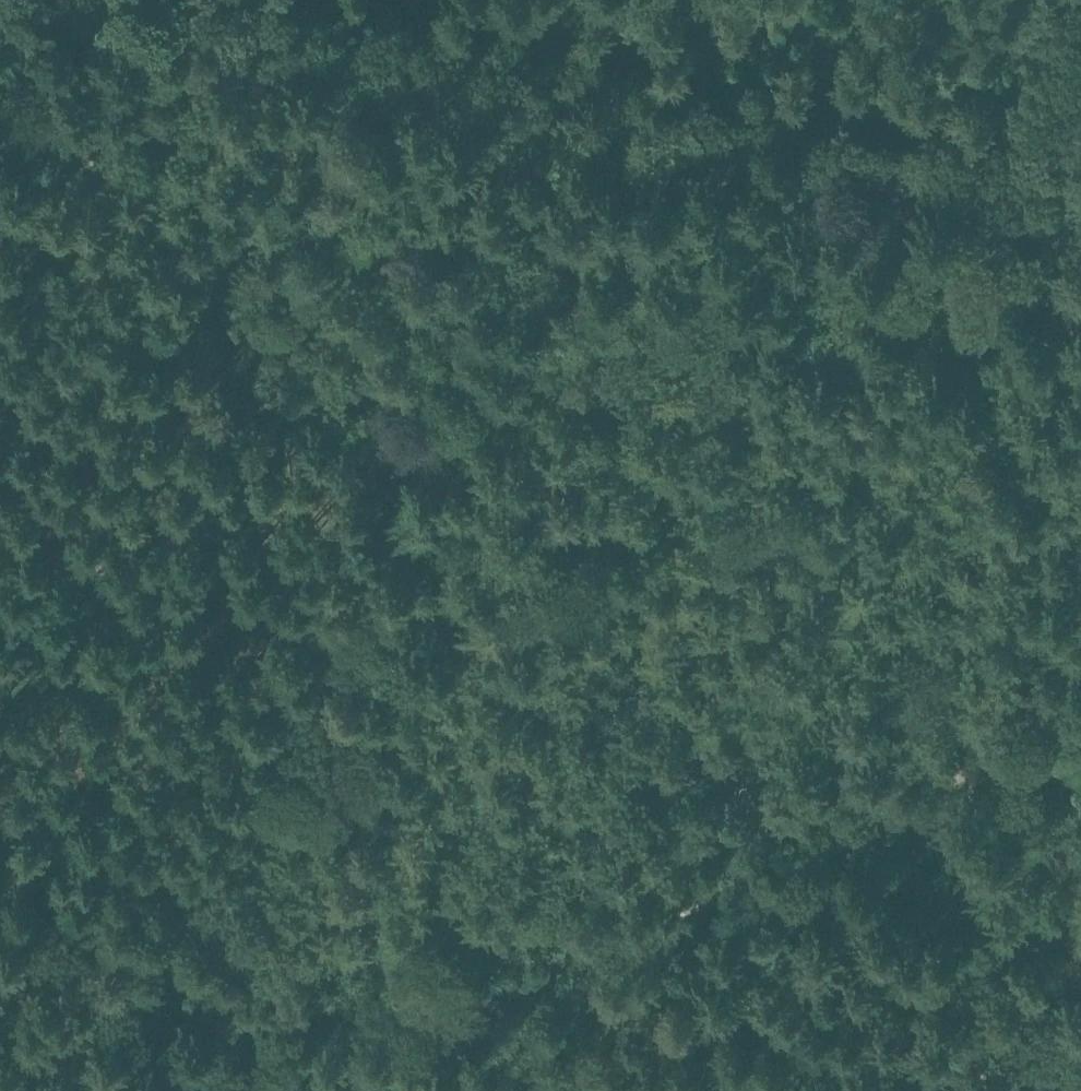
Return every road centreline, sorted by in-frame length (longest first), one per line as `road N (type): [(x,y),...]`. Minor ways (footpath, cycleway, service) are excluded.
road 1 (track): [(1080,178),(1079,191),(403,407),(284,690),(151,938)]
road 2 (track): [(1080,192),(82,0)]
road 3 (track): [(1080,731),(1011,745),(958,769),(776,900),(653,927),(544,973),(456,996),(370,1012),(285,999),(221,978),(151,938)]
road 4 (track): [(403,407),(0,90)]
road 5 (track): [(284,690),(0,488)]
road 6 (track): [(0,939),(87,936),(119,918),(151,938)]

